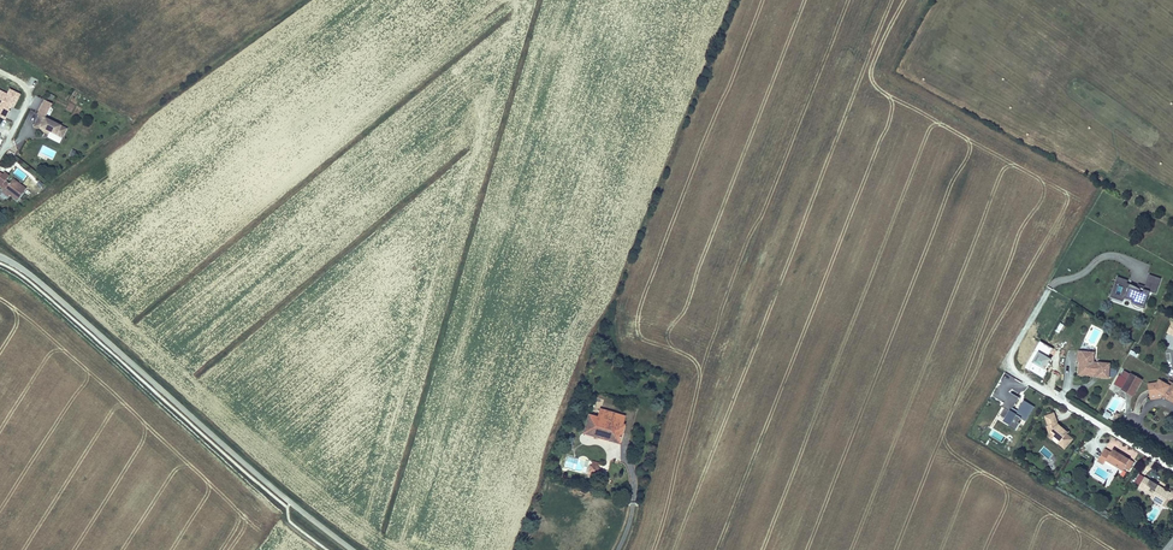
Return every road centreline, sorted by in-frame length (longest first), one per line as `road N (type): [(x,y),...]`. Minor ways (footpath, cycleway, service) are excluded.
road 1 (unclassified): [(352,549),(0,257)]

